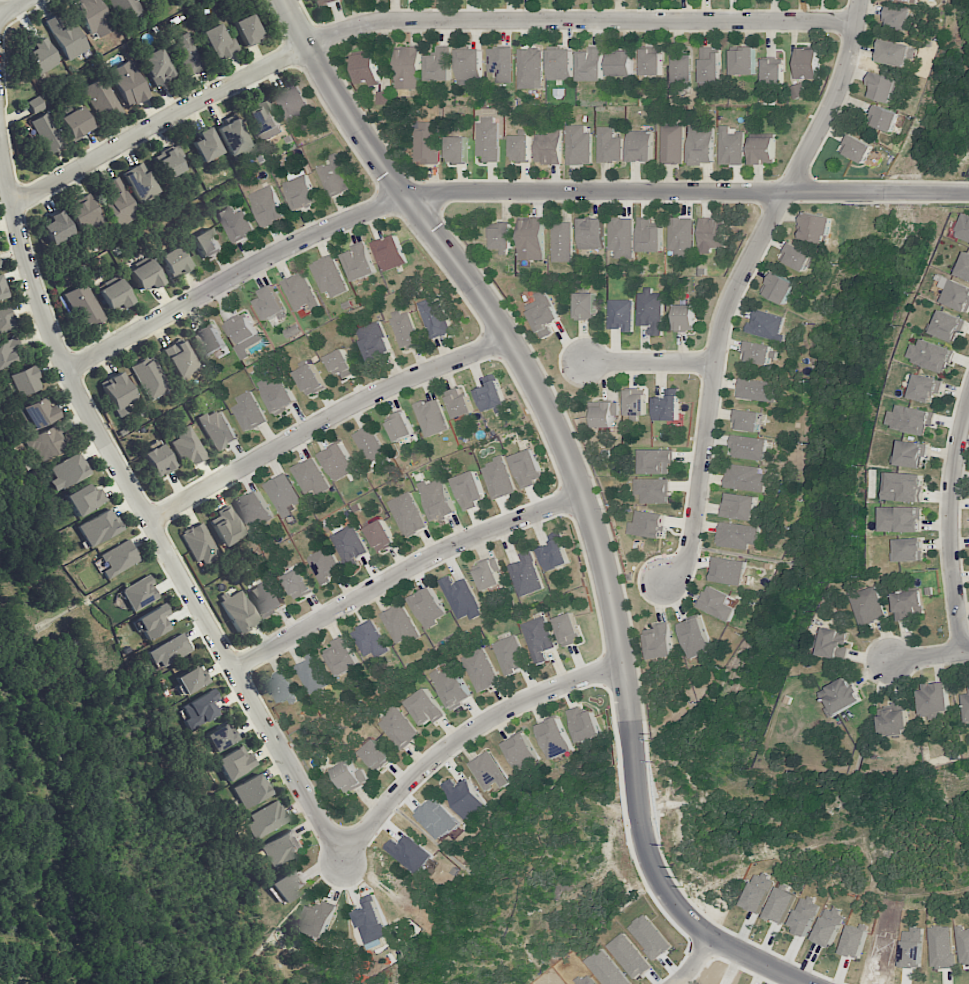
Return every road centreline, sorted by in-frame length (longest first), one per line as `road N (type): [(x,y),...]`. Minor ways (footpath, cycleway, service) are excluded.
road 1 (residential): [(623,667),(482,725),(414,778),(364,835),(346,844),(328,834),(67,372),(31,285),(0,145)]
road 2 (tertiary): [(711,936),(674,903),(656,866),(611,596),(539,394),(304,47),(284,0)]
road 3 (residential): [(67,372),(251,266),(405,200),(449,193),(968,193)]
road 4 (residential): [(10,206),(158,120),(362,23),(855,22)]
road 5 (residential): [(859,0),(836,92),(723,313),(688,552),(664,581)]
road 6 (residential): [(506,339),(333,413),(148,520)]
road 7 (residential): [(233,667),(447,546),(581,496)]
road 8 (residential): [(968,407),(951,503),(965,653)]
road 9 (residential): [(714,361),(585,361)]

